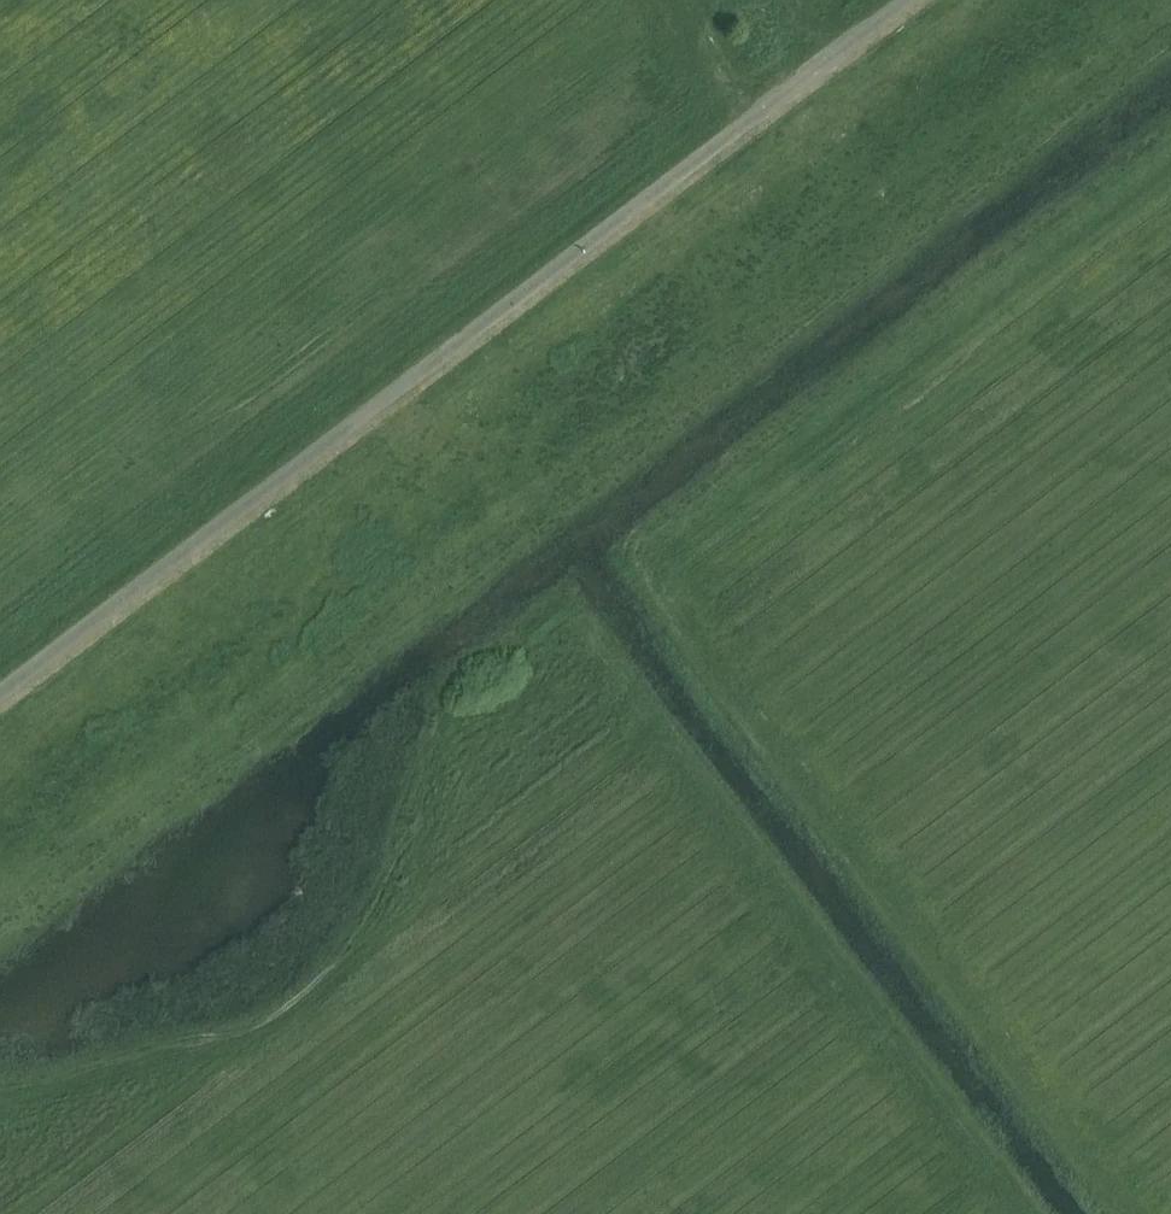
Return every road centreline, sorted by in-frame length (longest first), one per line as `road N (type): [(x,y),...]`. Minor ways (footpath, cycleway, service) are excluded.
road 1 (unclassified): [(0,703),(913,0)]

